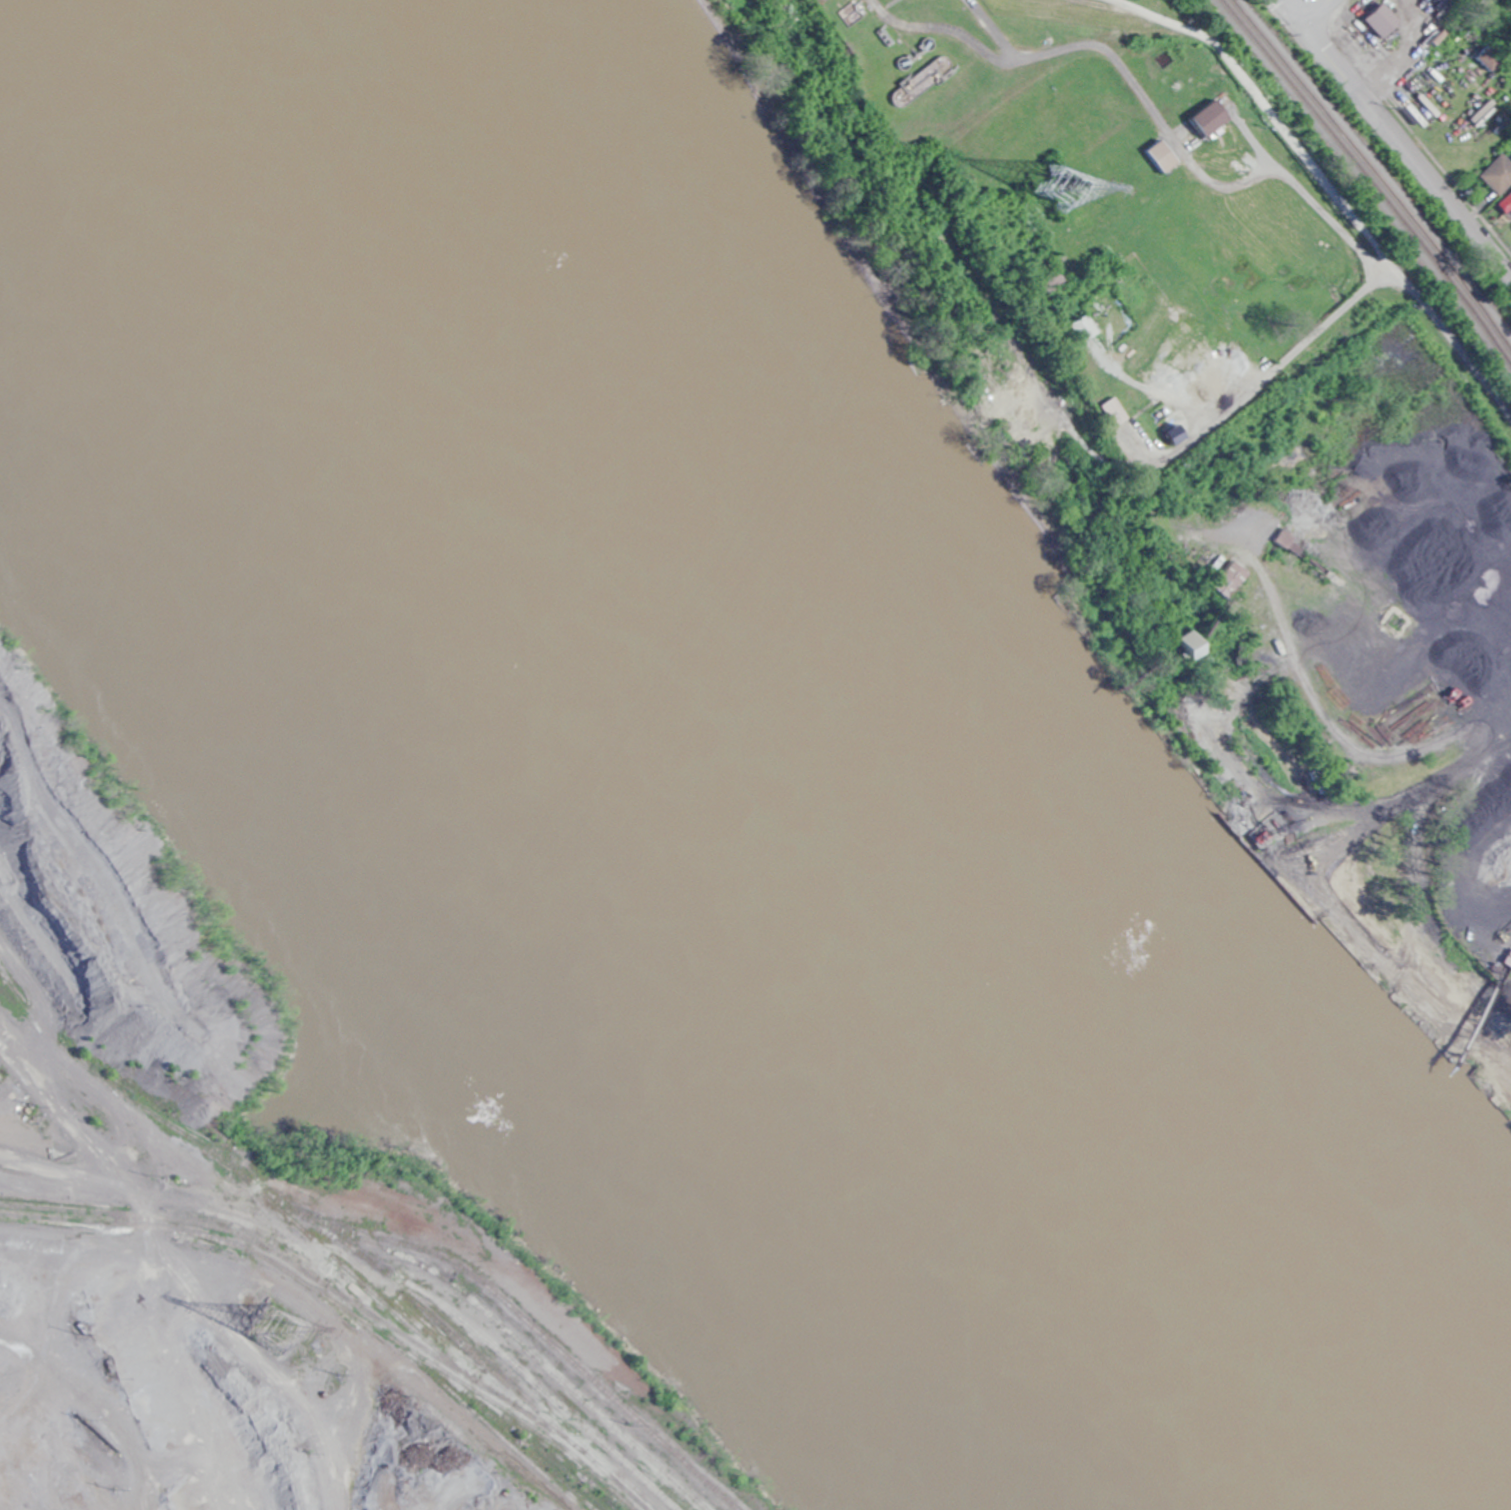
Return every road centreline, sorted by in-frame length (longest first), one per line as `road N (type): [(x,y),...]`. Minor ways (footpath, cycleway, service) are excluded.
road 1 (residential): [(1510,415),(1219,49),(1112,0)]
road 2 (residential): [(1510,288),(1305,29)]

